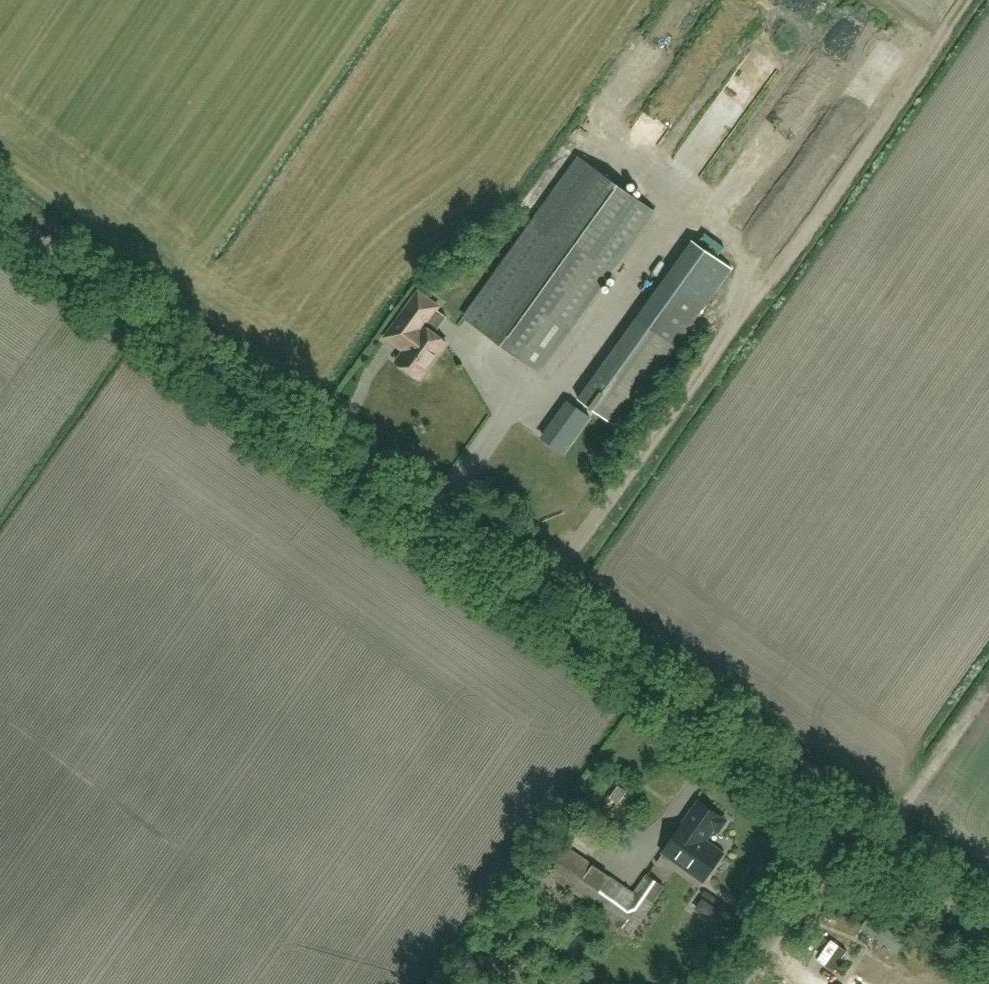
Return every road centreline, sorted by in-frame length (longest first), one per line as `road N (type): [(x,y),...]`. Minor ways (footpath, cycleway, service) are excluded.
road 1 (unclassified): [(853,821),(0,213)]
road 2 (unclassified): [(853,821),(737,983)]
road 3 (unclassified): [(988,917),(853,821)]

